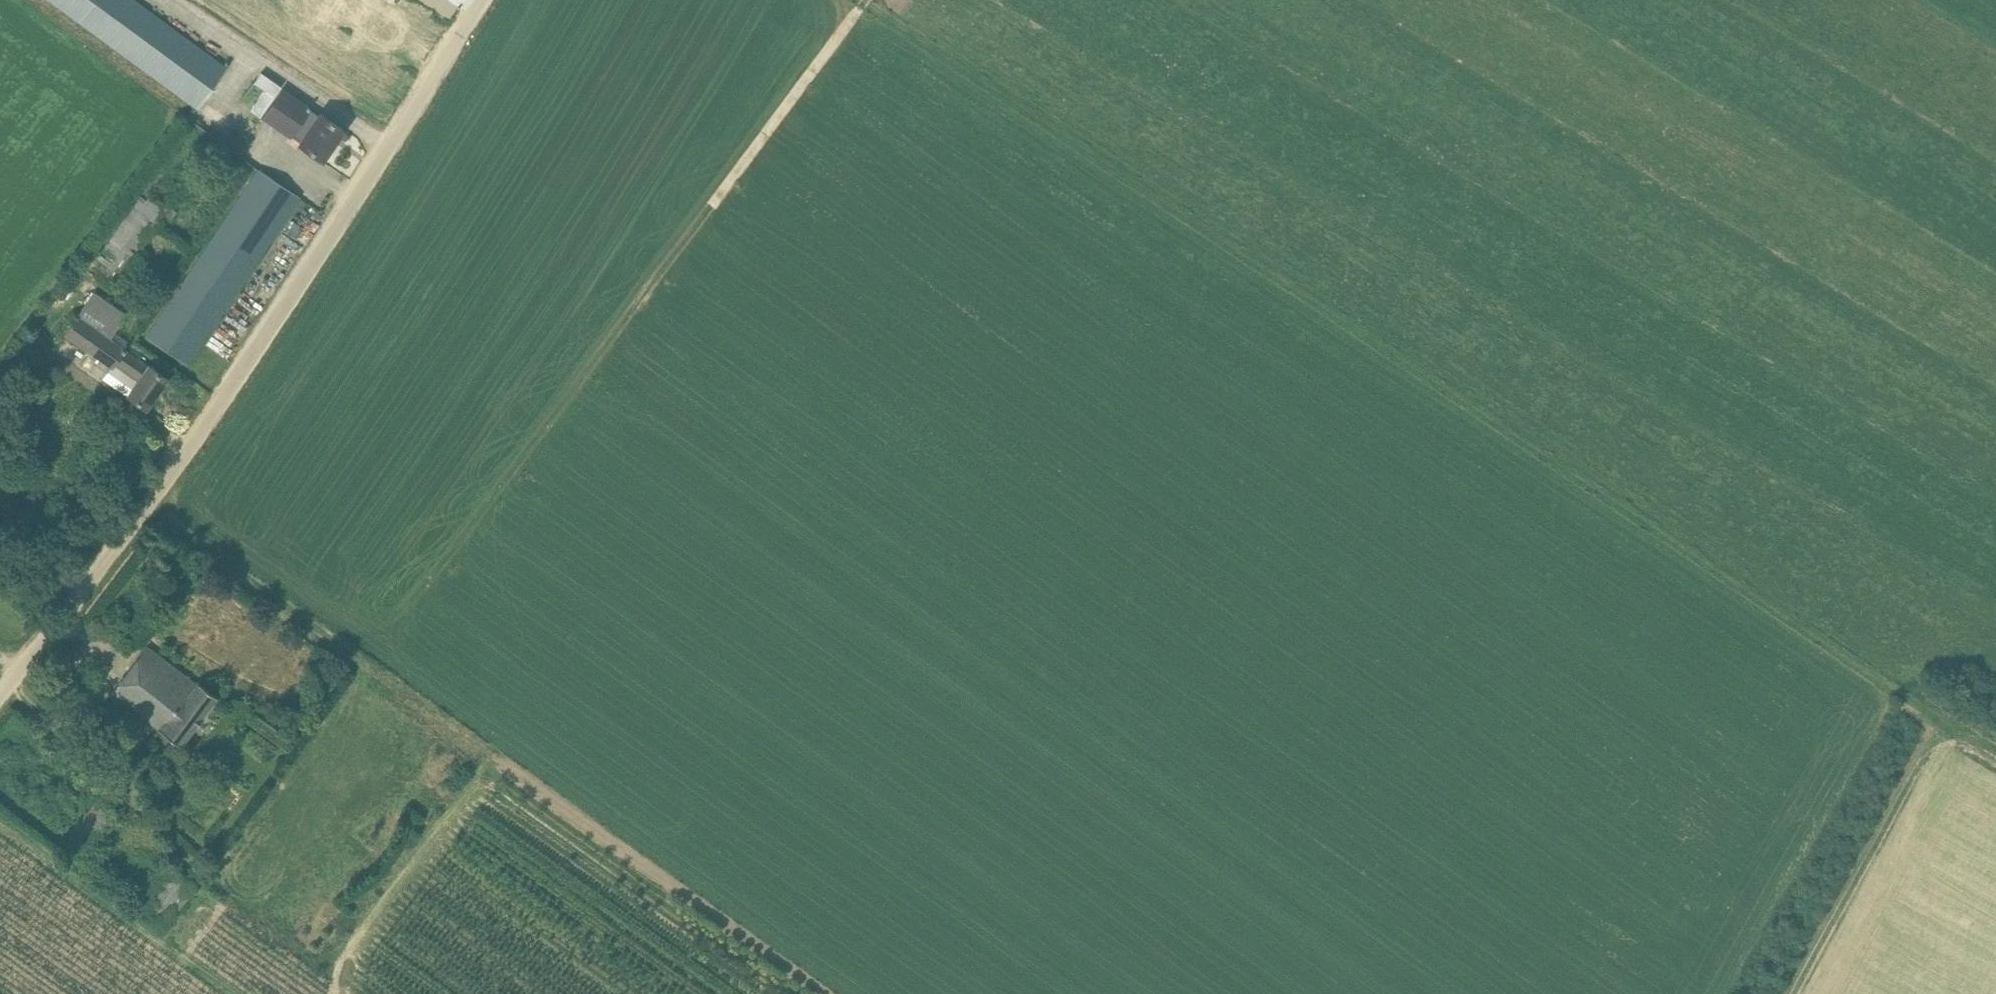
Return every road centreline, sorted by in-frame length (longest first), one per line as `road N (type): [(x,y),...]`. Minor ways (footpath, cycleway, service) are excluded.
road 1 (unclassified): [(0,715),(270,339),(482,0)]
road 2 (track): [(1921,723),(1919,771),(1792,993)]
road 3 (track): [(714,205),(869,0)]

